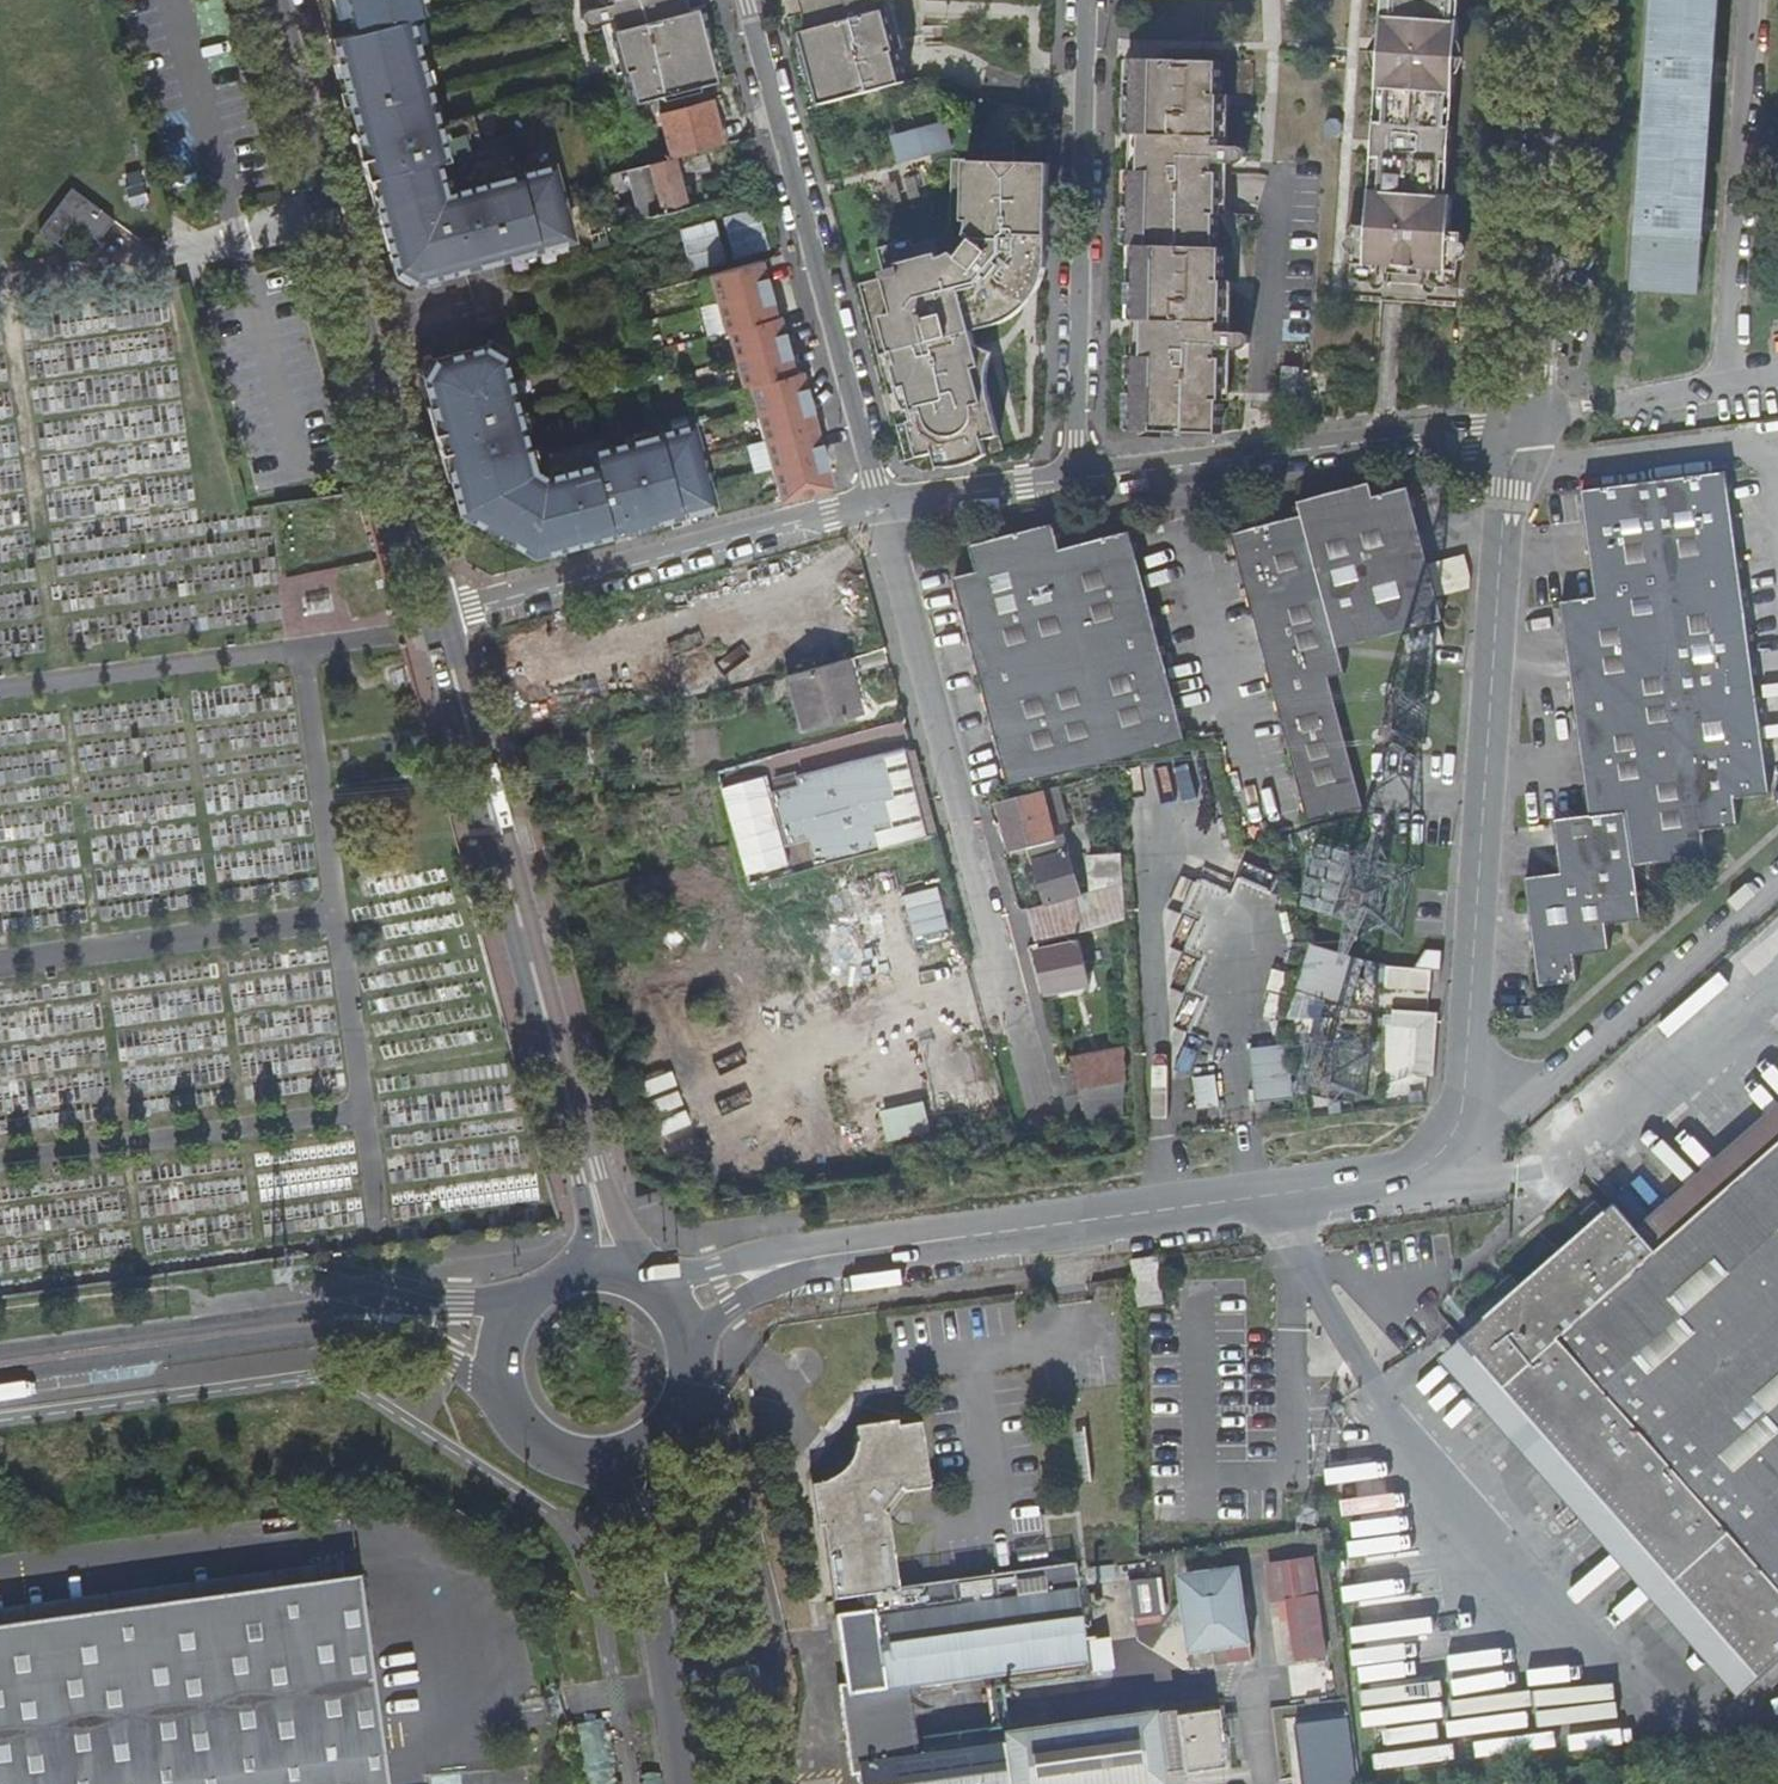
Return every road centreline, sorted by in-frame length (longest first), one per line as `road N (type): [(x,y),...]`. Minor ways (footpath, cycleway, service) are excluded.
road 1 (residential): [(781,1269),(1410,1181),(1459,1156),(1507,489),(1526,422)]
road 2 (residential): [(439,617),(612,1263)]
road 3 (residential): [(439,617),(267,0)]
road 4 (residential): [(879,506),(1041,1117)]
road 5 (residential): [(745,0),(879,506)]
road 6 (residential): [(1076,478),(1090,0)]
road 7 (residential): [(439,617),(879,506)]
road 8 (residential): [(1076,478),(1526,422)]
road 9 (residential): [(1526,422),(1558,0)]
road 10 (tertiary): [(351,1318),(0,1365)]
road 11 (tertiary): [(697,1783),(661,1550),(636,1460)]
road 12 (residential): [(879,506),(1076,478)]
road 13 (tertiary): [(497,1392),(527,1441),(551,1457),(579,1466),(636,1460)]
road 14 (tertiary): [(518,1299),(385,1305),(351,1318)]
road 15 (tertiary): [(351,1318),(497,1392)]
road 16 (tertiary): [(636,1460),(662,1444),(695,1396),(696,1337)]
road 17 (residential): [(781,1269),(656,1281)]

